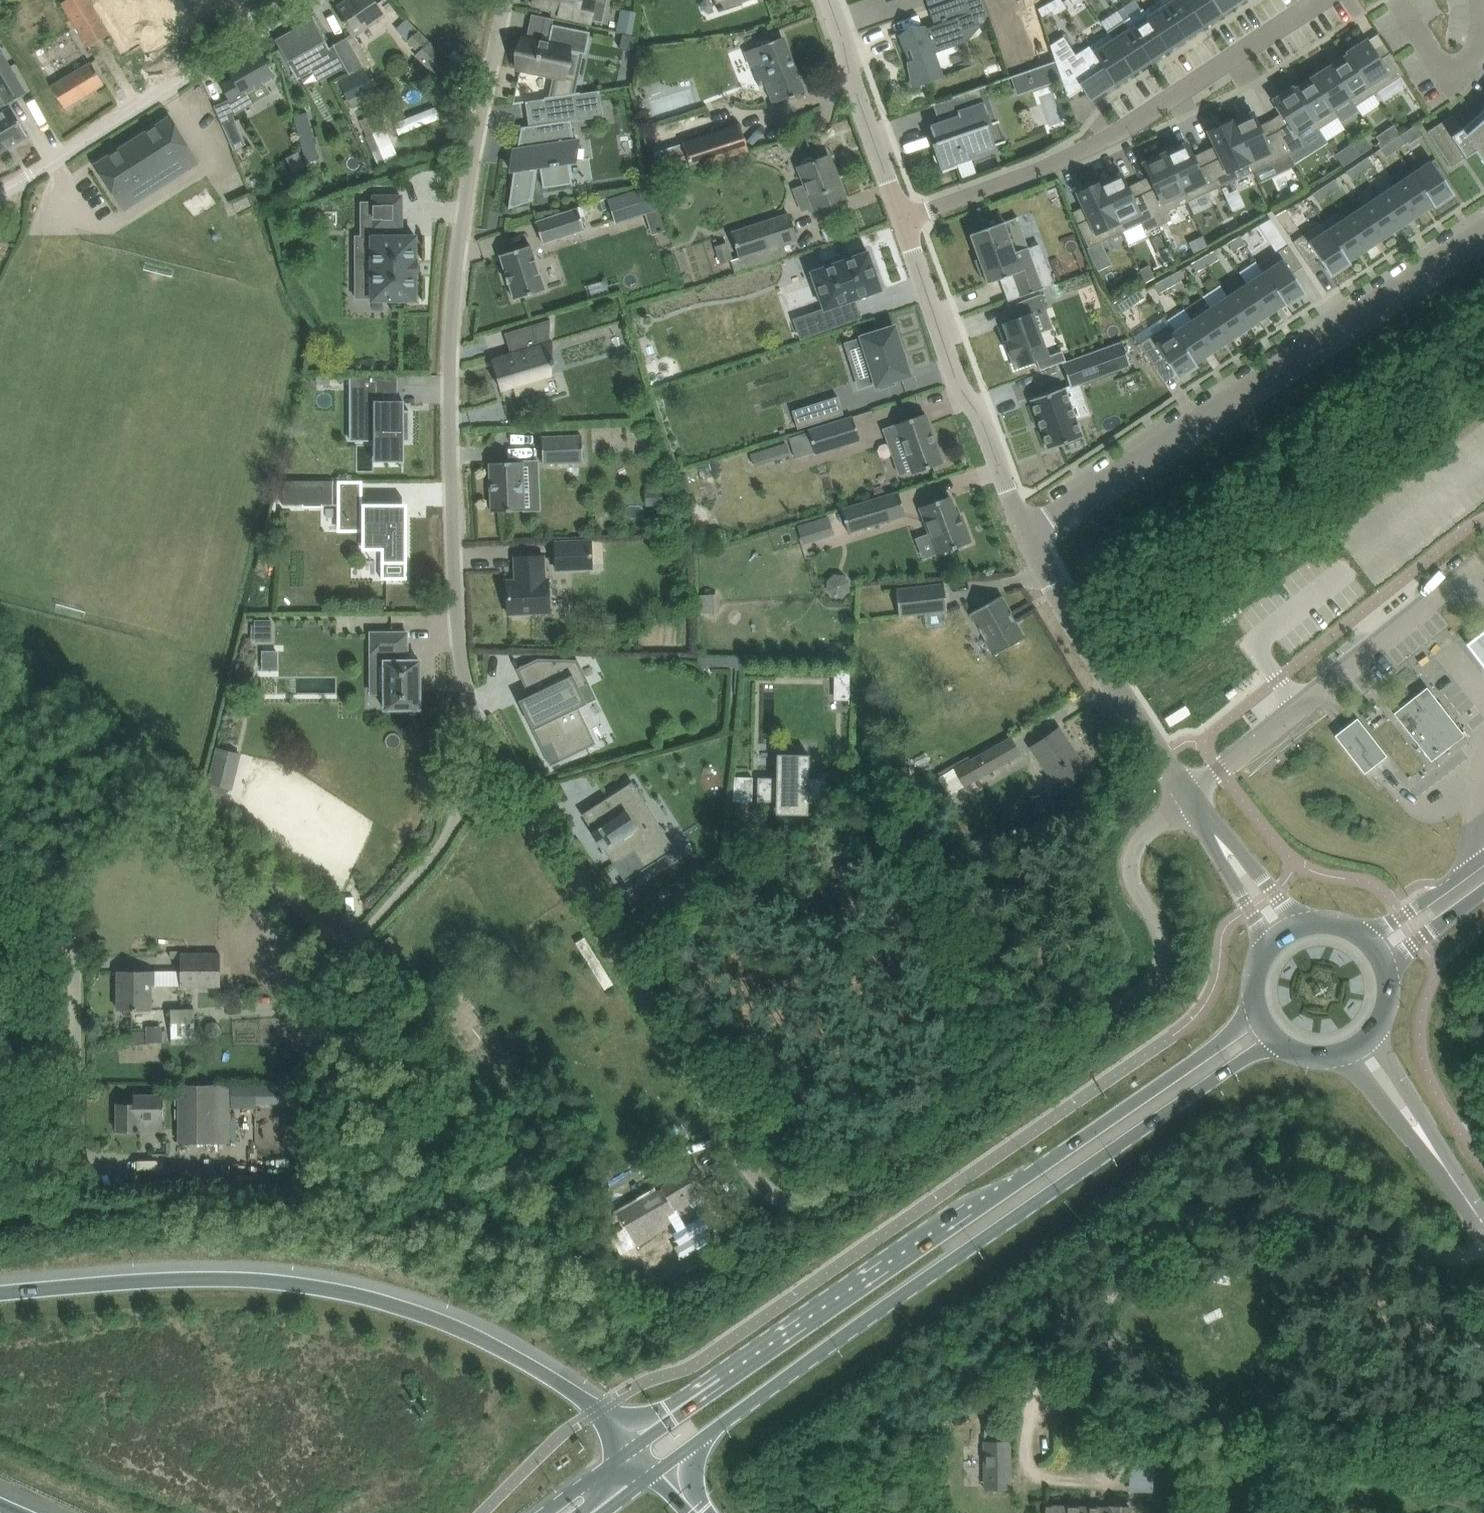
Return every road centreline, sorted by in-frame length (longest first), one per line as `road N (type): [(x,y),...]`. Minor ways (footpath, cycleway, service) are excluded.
road 1 (residential): [(1189,794),(1133,846),(1127,862),(1162,931),(1165,956),(1152,985),(813,1185),(776,1193),(732,1145),(481,734),(466,691)]
road 2 (secondary): [(1256,1009),(629,1449)]
road 3 (secondary): [(651,1475),(1276,1041)]
road 4 (unclassified): [(466,691),(452,470),(455,264),(503,0)]
road 5 (motorway): [(629,1449),(579,1395),(502,1348),(447,1321),(336,1288),(230,1278),(0,1293)]
road 6 (residential): [(1023,532),(1483,230)]
road 7 (unclassified): [(314,1186),(315,1013),(323,968),(456,808),(466,691)]
road 8 (residential): [(902,220),(1130,126),(1324,0)]
road 9 (unclassified): [(87,1142),(87,1035),(65,901),(34,808),(0,743)]
road 10 (unclassified): [(299,0),(0,191)]
road 11 (tertiary): [(1023,532),(982,421),(954,376),(902,220)]
road 12 (unclassified): [(1220,769),(1482,564)]
road 13 (tertiary): [(1189,794),(1023,532)]
road 14 (tertiary): [(902,220),(829,0)]
road 15 (secondary): [(1483,858),(1372,931)]
road 16 (tertiary): [(1213,829),(1268,944)]
road 17 (tertiary): [(1295,922),(1244,854),(1213,829)]
road 18 (unclassified): [(1350,1057),(1406,1129),(1433,1148)]
road 19 (unclassified): [(1433,1148),(1382,1035)]

